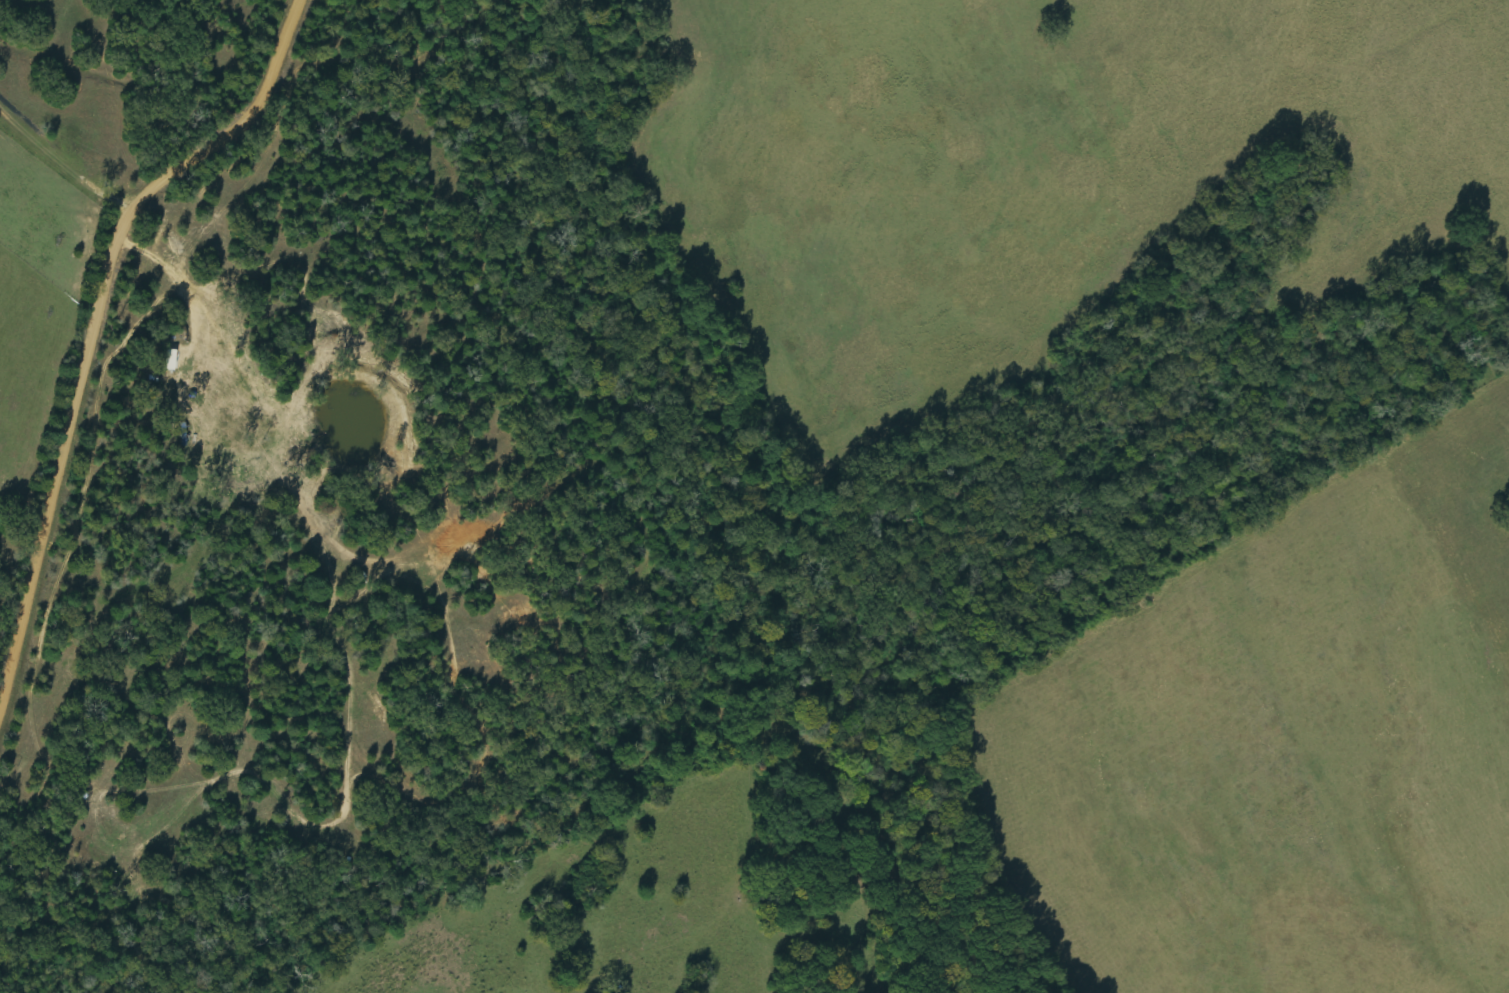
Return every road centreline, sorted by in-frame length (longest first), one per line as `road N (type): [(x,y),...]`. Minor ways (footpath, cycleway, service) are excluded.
road 1 (residential): [(0,696),(118,207),(161,188),(270,75),(298,0)]

